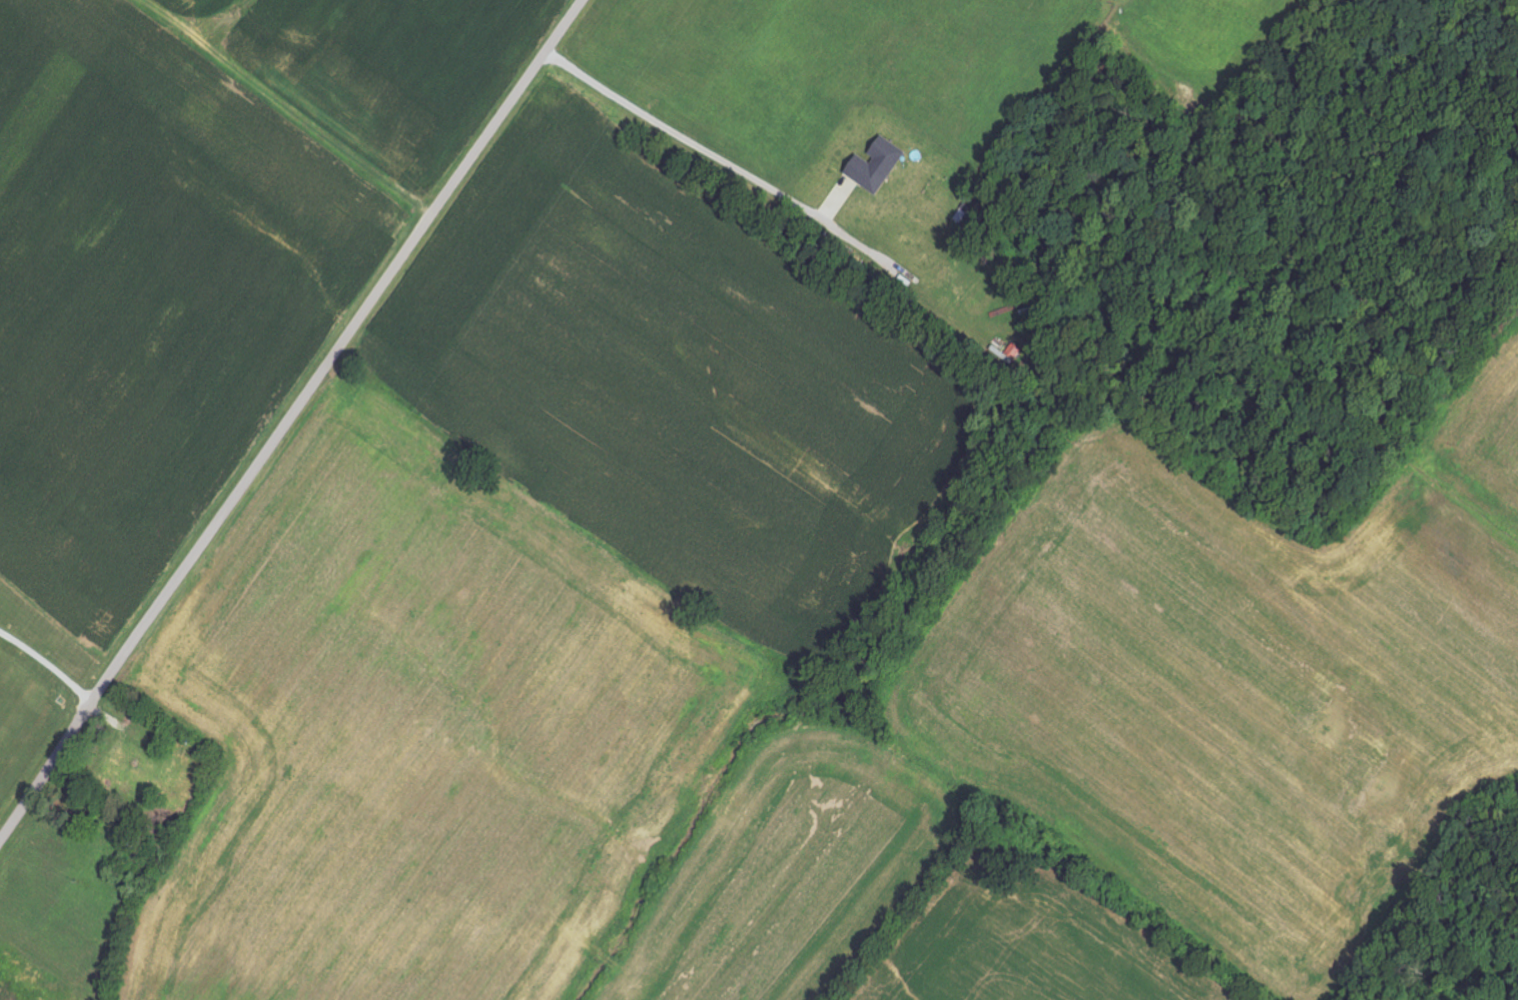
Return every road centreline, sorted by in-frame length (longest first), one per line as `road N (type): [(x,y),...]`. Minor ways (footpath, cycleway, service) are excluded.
road 1 (residential): [(0,846),(585,0)]

